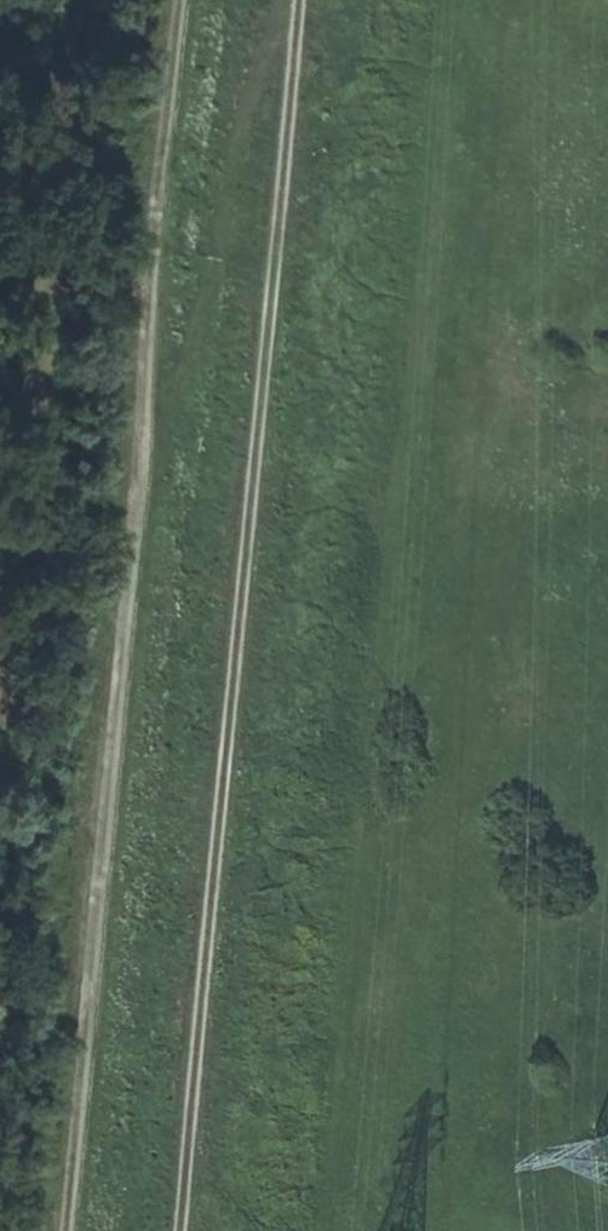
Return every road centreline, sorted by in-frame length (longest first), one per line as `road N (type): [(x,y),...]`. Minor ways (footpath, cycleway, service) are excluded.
road 1 (unclassified): [(58,1230),(187,0)]
road 2 (track): [(189,1230),(305,0)]
road 3 (track): [(0,689),(77,0)]

